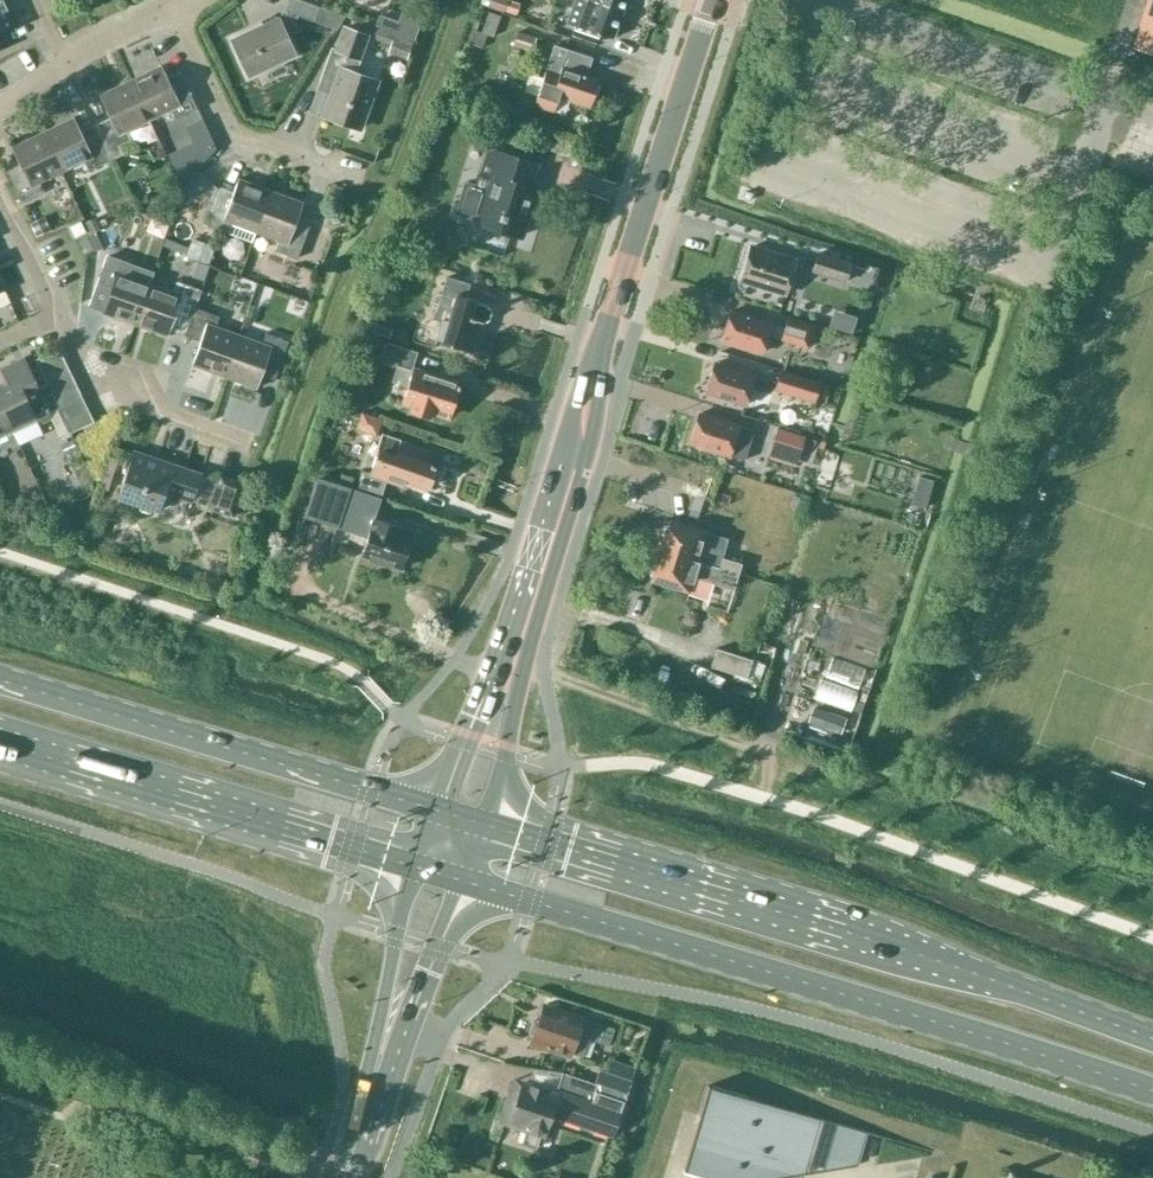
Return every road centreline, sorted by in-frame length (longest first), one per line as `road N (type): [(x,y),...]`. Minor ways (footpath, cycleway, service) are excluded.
road 1 (primary): [(465,889),(1152,1099)]
road 2 (primary): [(1152,1038),(847,923),(488,818)]
road 3 (tertiary): [(604,329),(595,337),(499,641),(433,802)]
road 4 (tertiary): [(488,818),(526,657),(593,434),(604,329)]
road 5 (primary): [(433,802),(0,673)]
road 6 (primary): [(0,750),(412,873)]
road 7 (tertiary): [(604,329),(714,0)]
road 8 (unclassified): [(837,0),(1152,117)]
road 9 (tertiary): [(353,1154),(371,1145),(410,1018),(465,889)]
road 10 (tertiary): [(412,873),(348,1138),(353,1154)]
road 11 (residential): [(353,177),(233,134),(172,10)]
road 12 (residential): [(245,441),(164,414),(140,369),(125,364),(92,379),(57,314)]
road 13 (residential): [(57,314),(0,196)]

